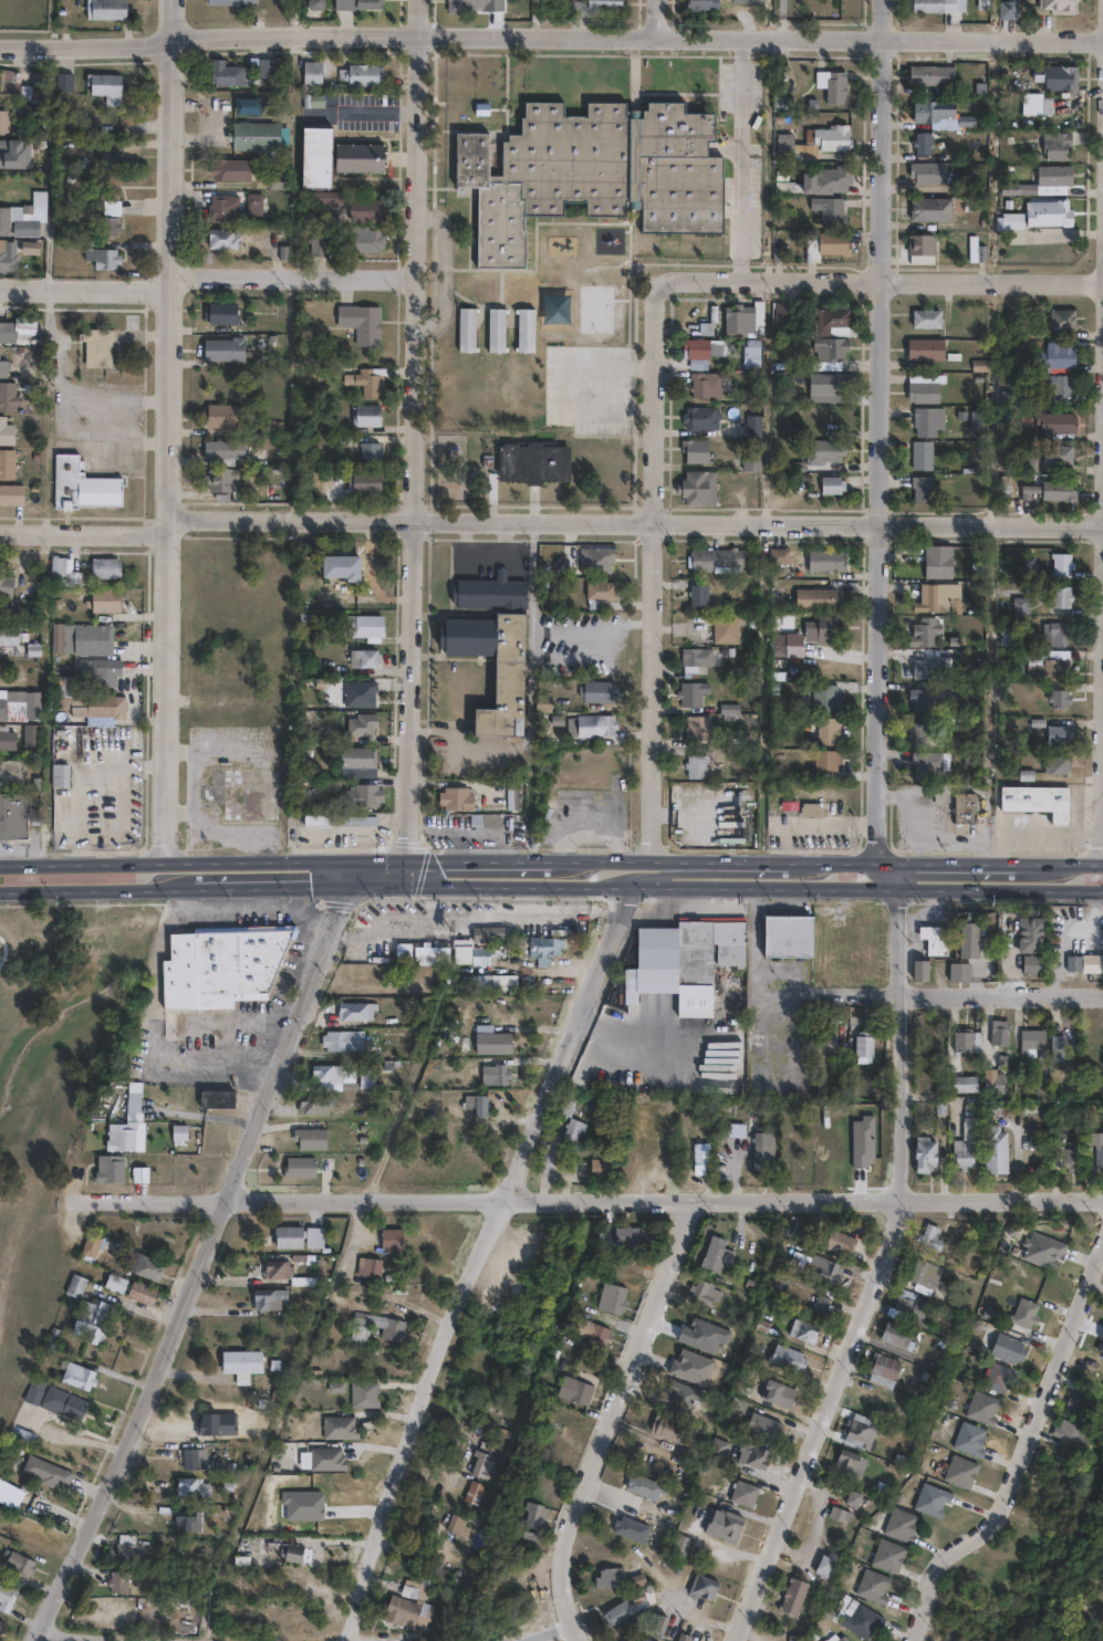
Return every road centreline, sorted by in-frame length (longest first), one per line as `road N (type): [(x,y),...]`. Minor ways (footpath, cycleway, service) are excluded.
road 1 (residential): [(0,45),(1102,41)]
road 2 (residential): [(85,1194),(1102,1198)]
road 3 (residential): [(165,520),(1102,529)]
road 4 (tertiary): [(162,864),(169,0)]
road 5 (residential): [(406,863),(416,0)]
road 6 (residential): [(33,1640),(355,888),(353,863)]
road 7 (residential): [(875,799),(881,0)]
road 8 (residential): [(350,1628),(410,1423),(631,887)]
road 9 (residential): [(737,1640),(897,1230),(904,1196),(897,888)]
road 10 (residential): [(654,863),(658,286)]
road 11 (primary): [(334,888),(849,888)]
road 12 (residential): [(914,1640),(946,1555),(984,1529),(1016,1487),(1102,1236)]
road 13 (residential): [(658,286),(1102,285)]
road 14 (residential): [(0,287),(146,290),(198,275),(414,280)]
road 15 (residential): [(568,1566),(571,1538),(700,1196)]
road 16 (primary): [(353,863),(0,865)]
road 17 (residential): [(757,991),(1102,992)]
road 18 (primary): [(874,863),(552,863)]
road 19 (primary): [(897,888),(1102,888)]
road 20 (primary): [(0,892),(180,890)]
road 21 (primary): [(794,863),(644,874),(631,887)]
road 22 (residential): [(0,533),(165,534)]
road 23 (residential): [(204,1640),(40,1627)]
road 24 (primary): [(180,890),(334,888)]
road 25 (primary): [(552,863),(406,863)]
road 26 (primary): [(1014,863),(874,863)]

